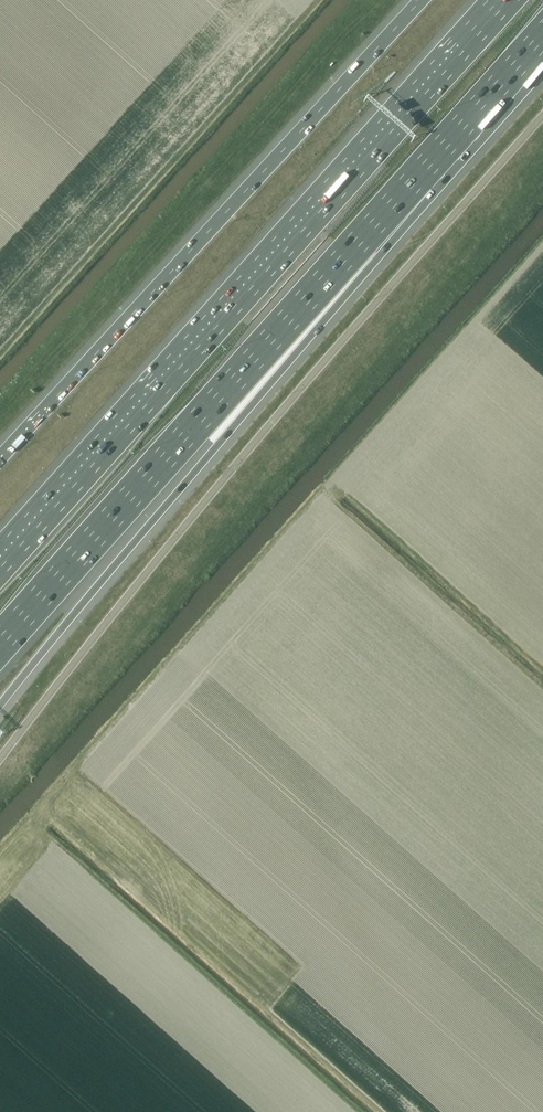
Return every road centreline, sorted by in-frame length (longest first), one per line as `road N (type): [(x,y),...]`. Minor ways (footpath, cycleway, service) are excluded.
road 1 (motorway): [(504,0),(0,560)]
road 2 (motorway): [(0,708),(217,447),(414,178)]
road 3 (motorway): [(423,0),(0,458)]
road 4 (motorway): [(0,642),(414,178)]
road 5 (motorway): [(414,178),(542,35)]

